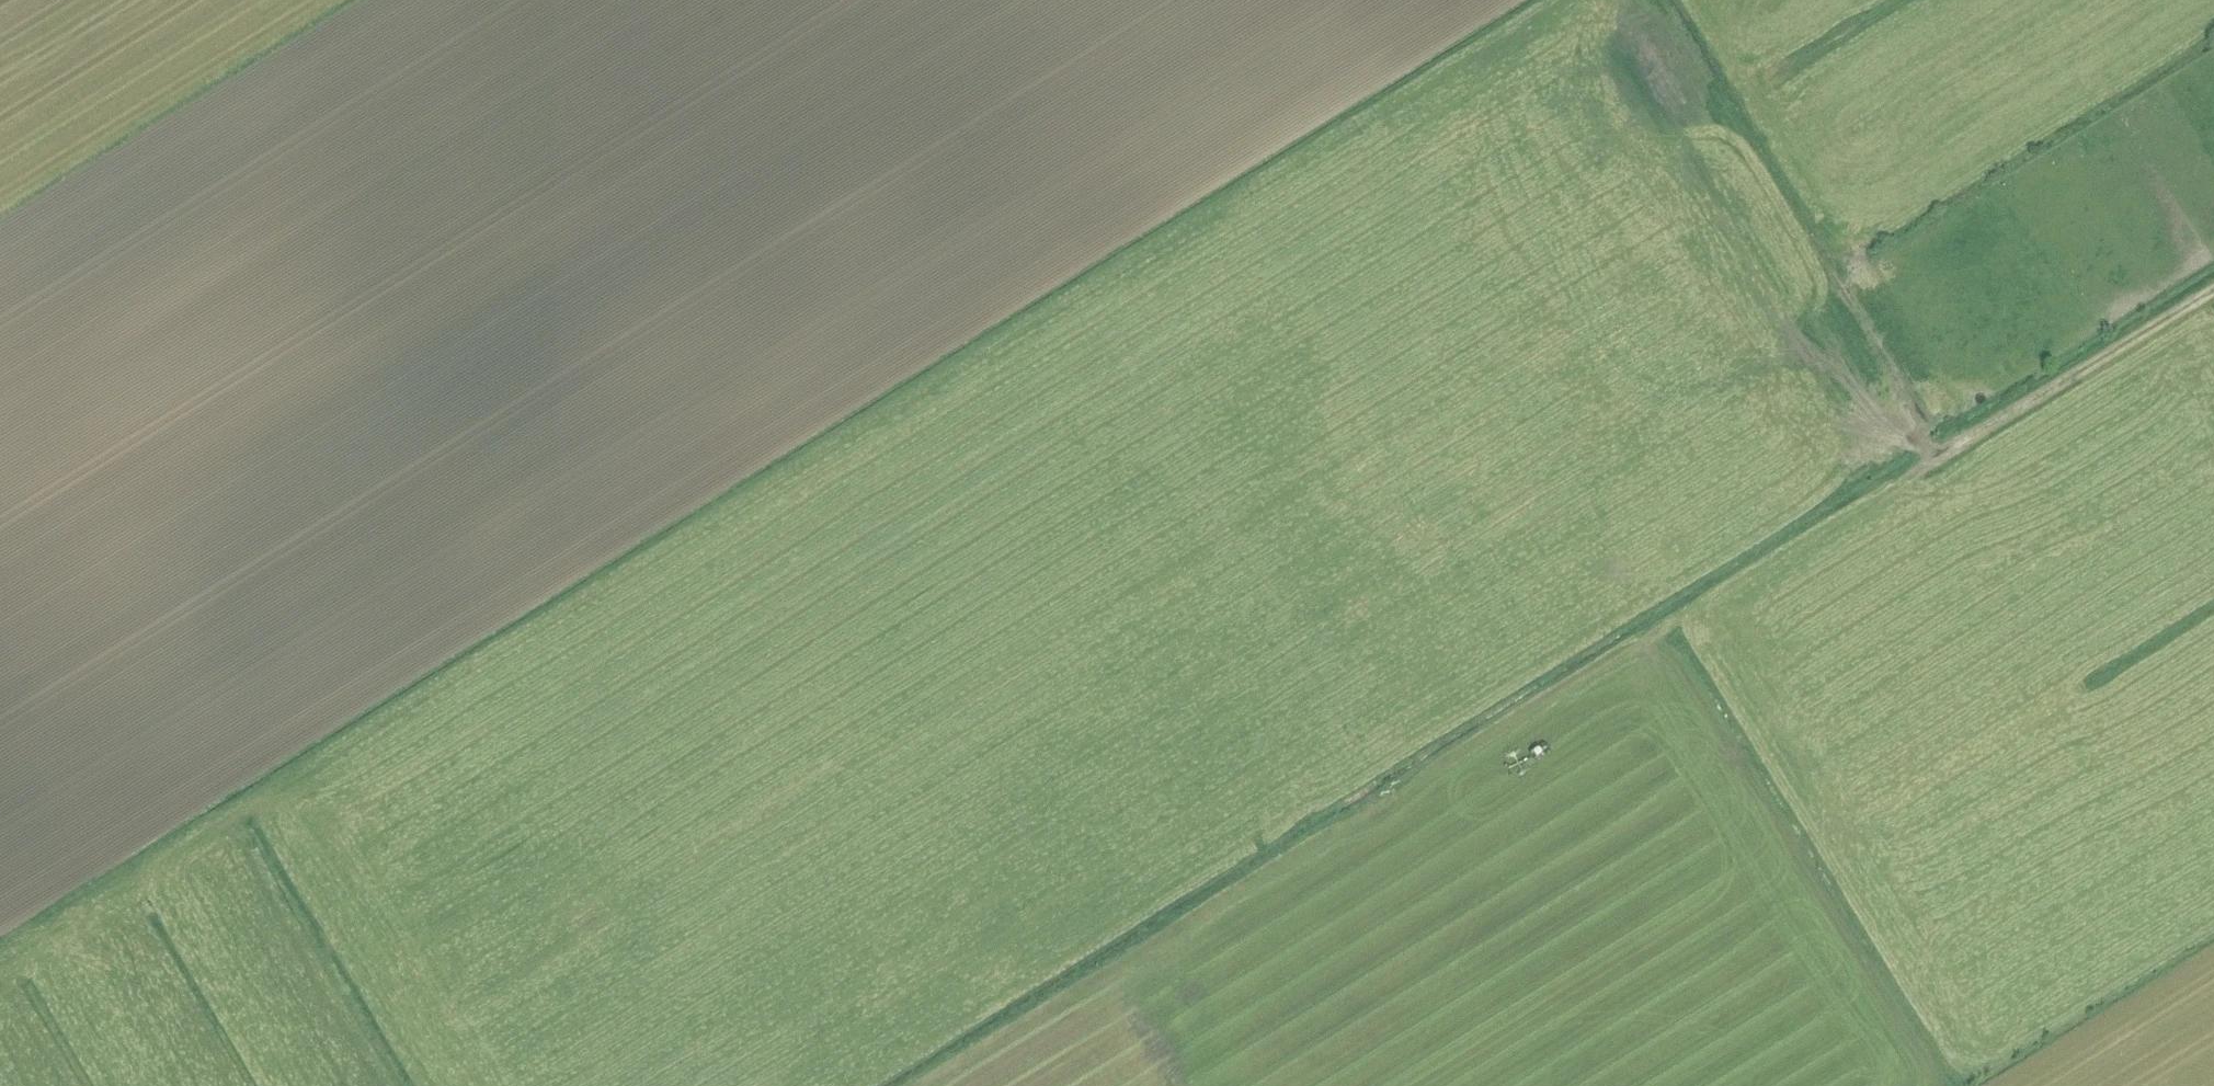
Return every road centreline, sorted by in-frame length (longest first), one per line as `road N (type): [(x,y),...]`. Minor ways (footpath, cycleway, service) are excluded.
road 1 (track): [(1679,631),(1986,429),(2213,296)]

